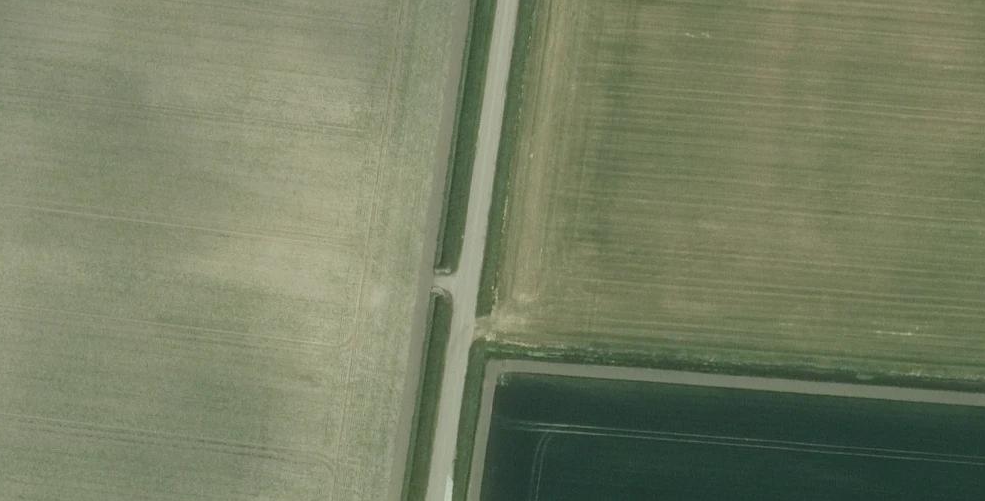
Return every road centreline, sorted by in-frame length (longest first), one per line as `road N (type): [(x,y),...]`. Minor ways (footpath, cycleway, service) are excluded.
road 1 (unclassified): [(438,500),(509,0)]

